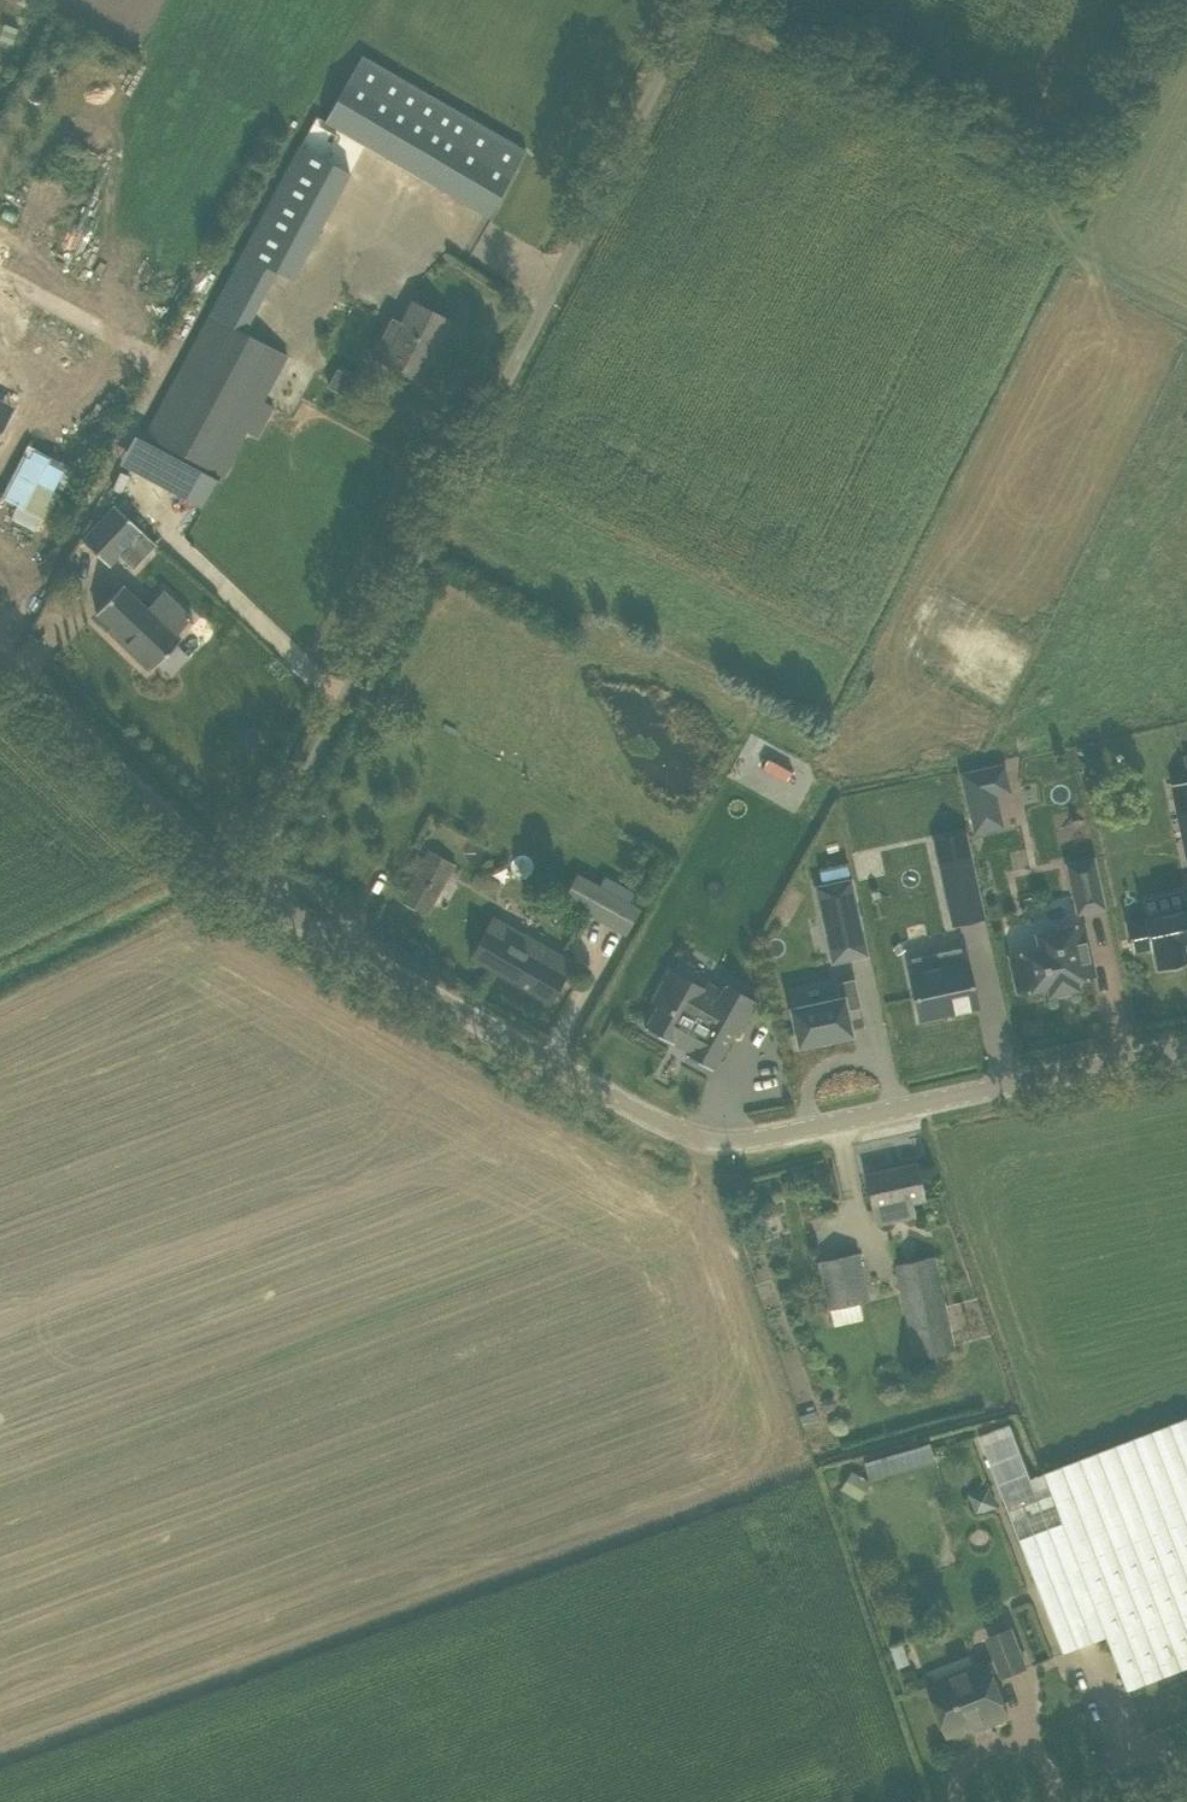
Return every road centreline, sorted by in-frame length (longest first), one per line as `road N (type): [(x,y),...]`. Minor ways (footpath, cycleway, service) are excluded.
road 1 (unclassified): [(252,880),(703,0)]
road 2 (tertiary): [(695,1135),(336,939),(252,880)]
road 3 (tertiary): [(695,1135),(755,1137),(1186,1056)]
road 4 (tertiary): [(252,880),(0,650)]
road 5 (unclassified): [(1054,1801),(1186,1753)]

